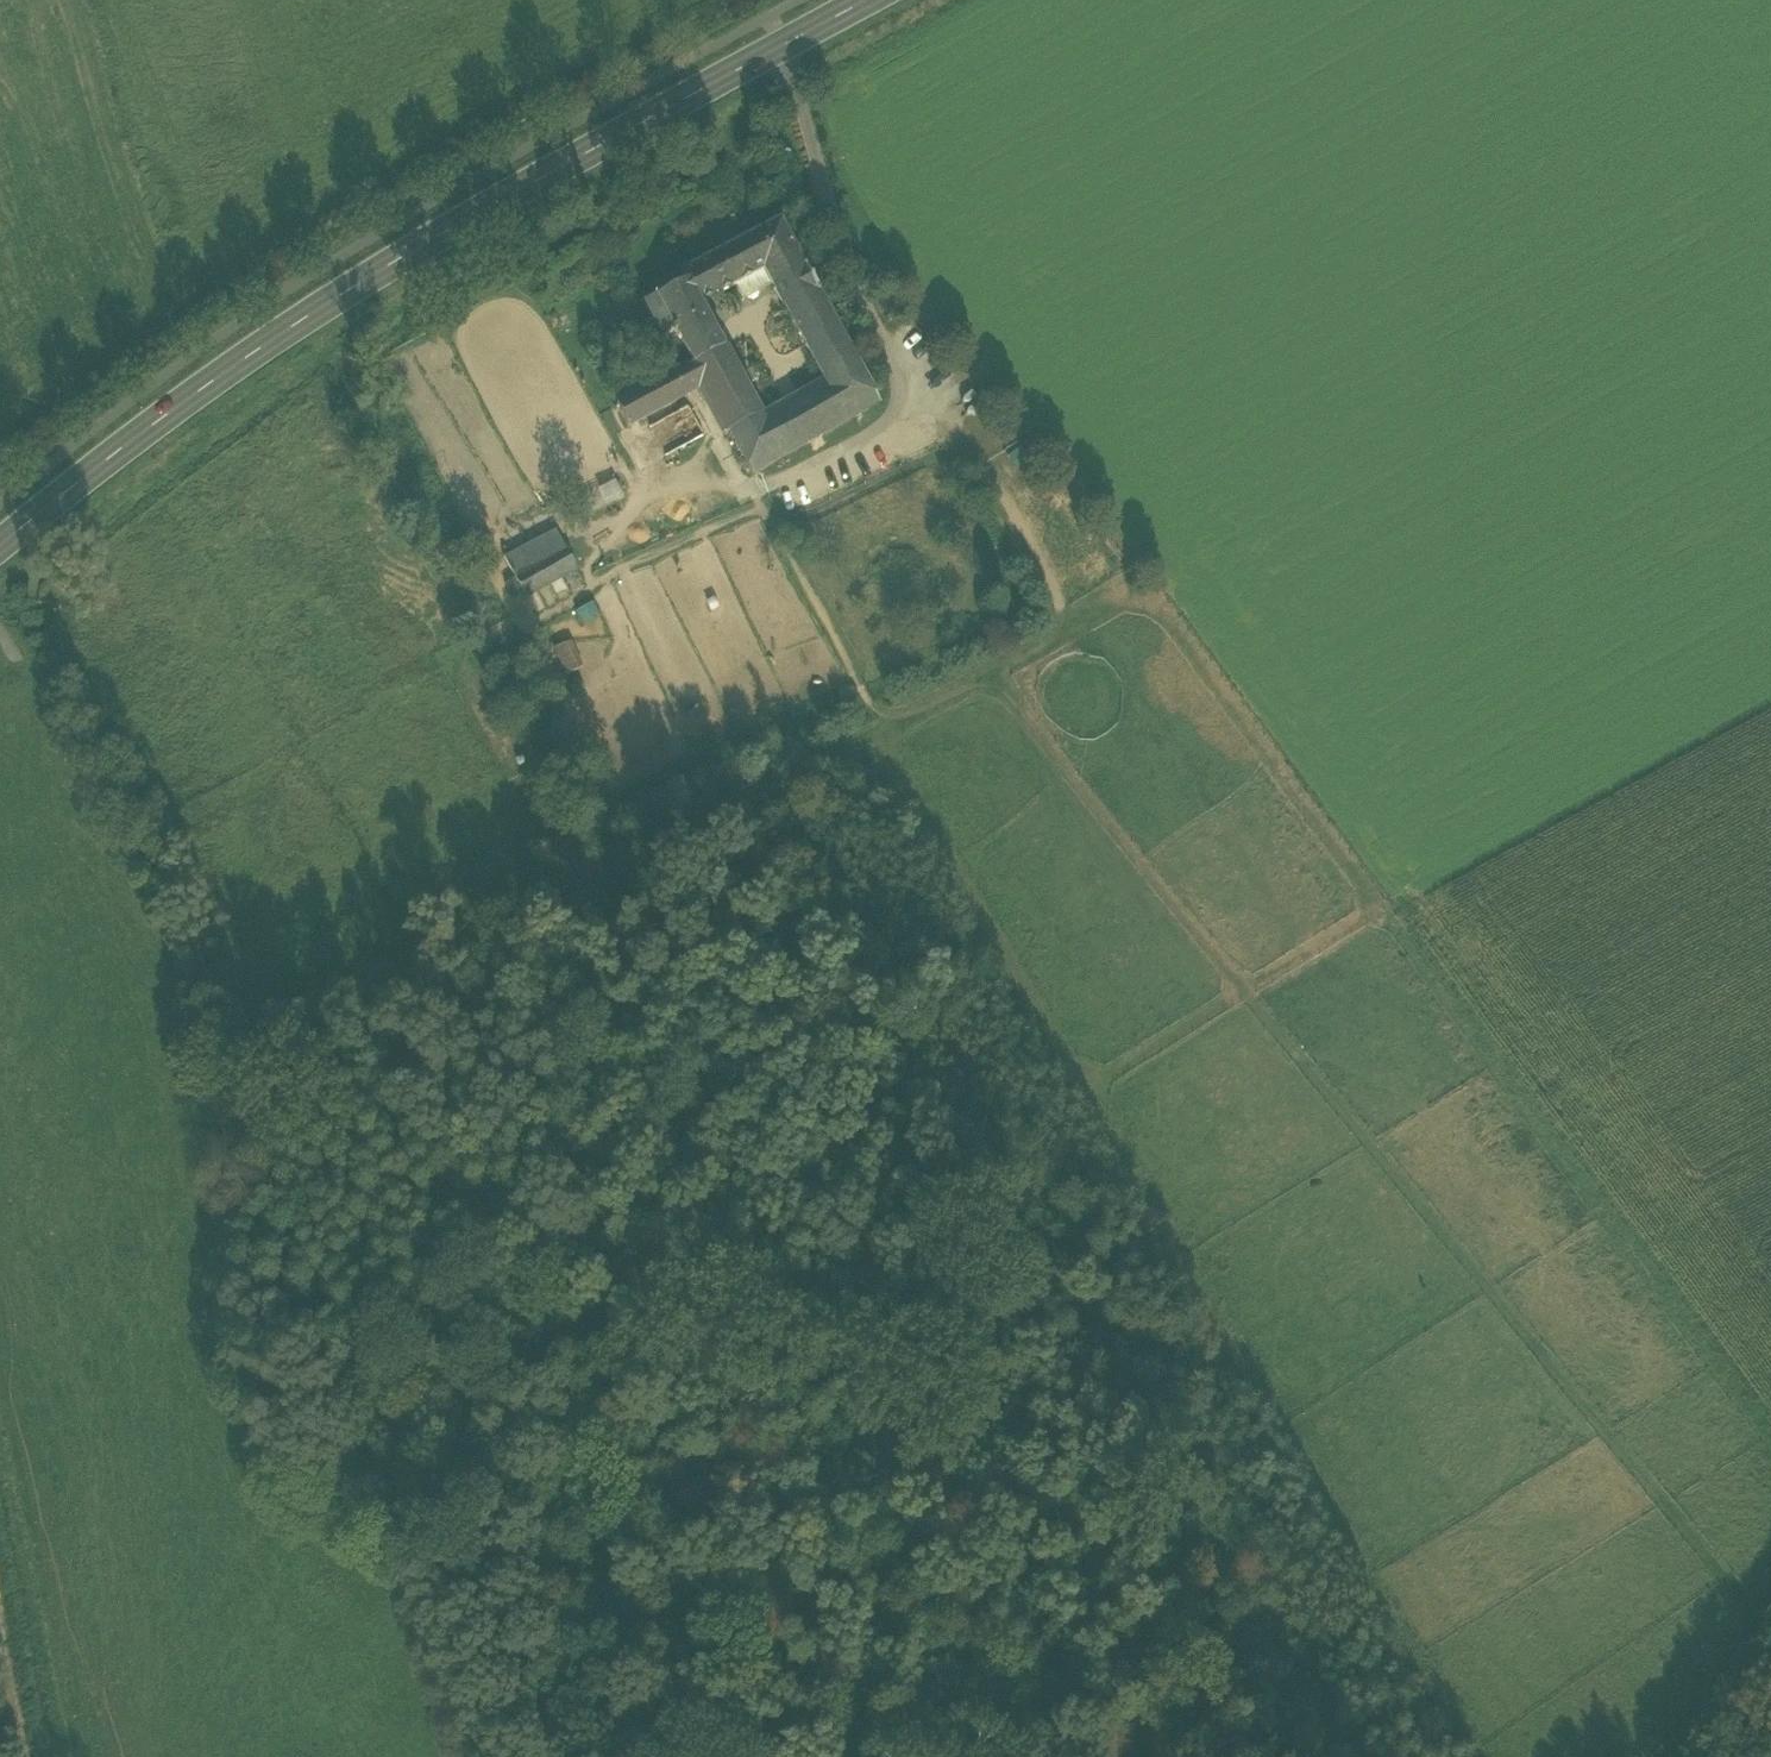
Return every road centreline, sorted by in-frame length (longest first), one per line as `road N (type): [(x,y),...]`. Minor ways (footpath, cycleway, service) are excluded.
road 1 (secondary): [(0,547),(162,417),(376,275),(867,0)]

